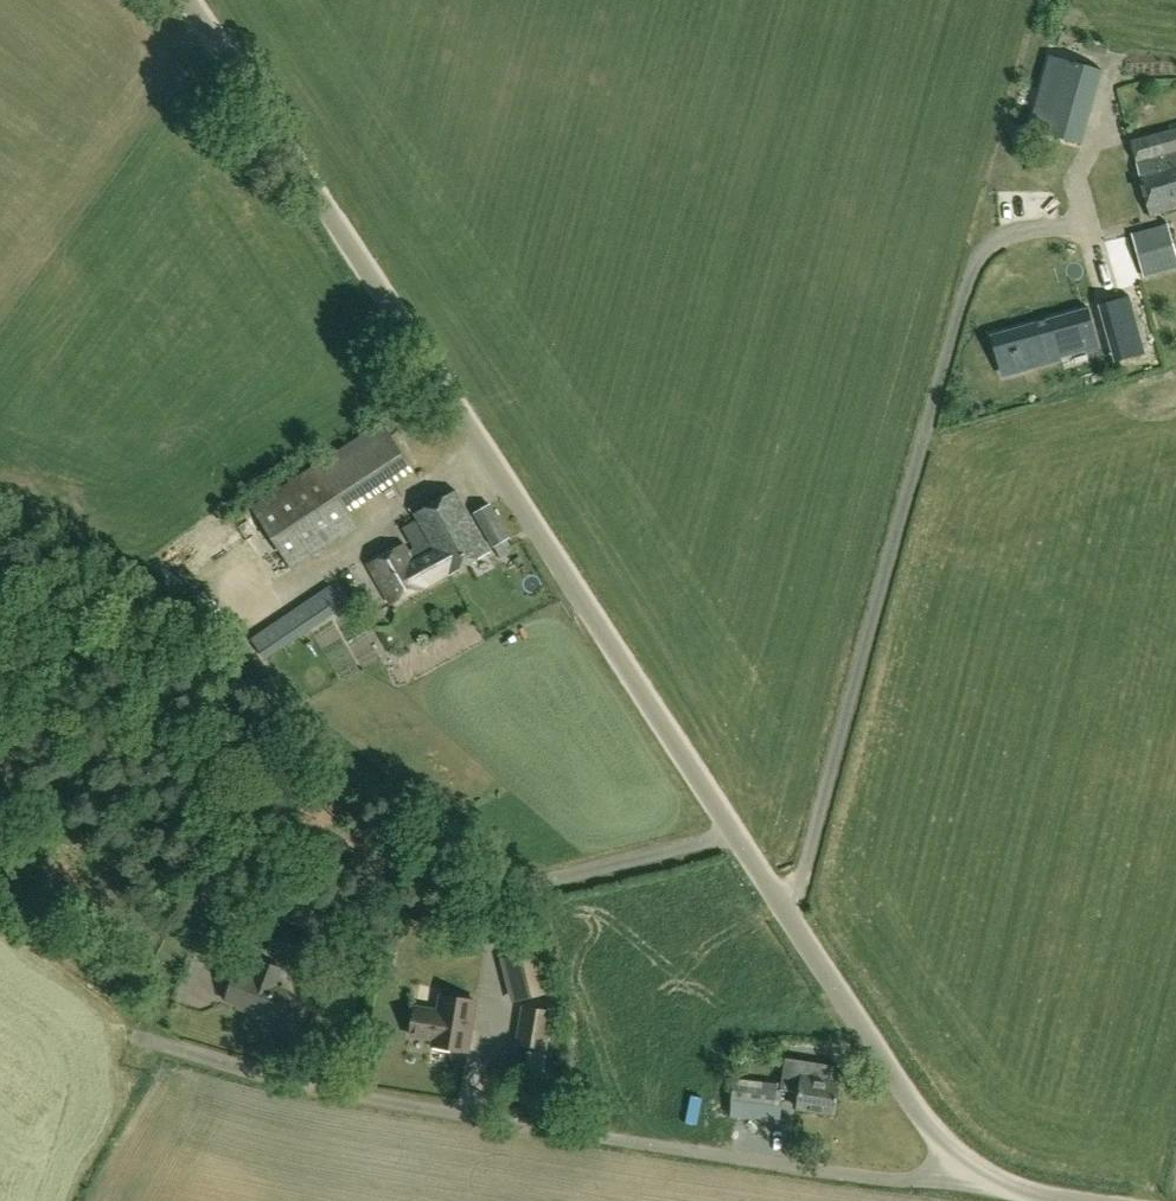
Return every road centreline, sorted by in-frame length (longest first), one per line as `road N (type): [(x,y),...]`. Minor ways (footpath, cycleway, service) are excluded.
road 1 (unclassified): [(1088,1200),(993,1181),(962,1162),(924,1119),(190,0)]
road 2 (track): [(151,1040),(298,1084),(570,1133),(897,1180),(962,1162)]

